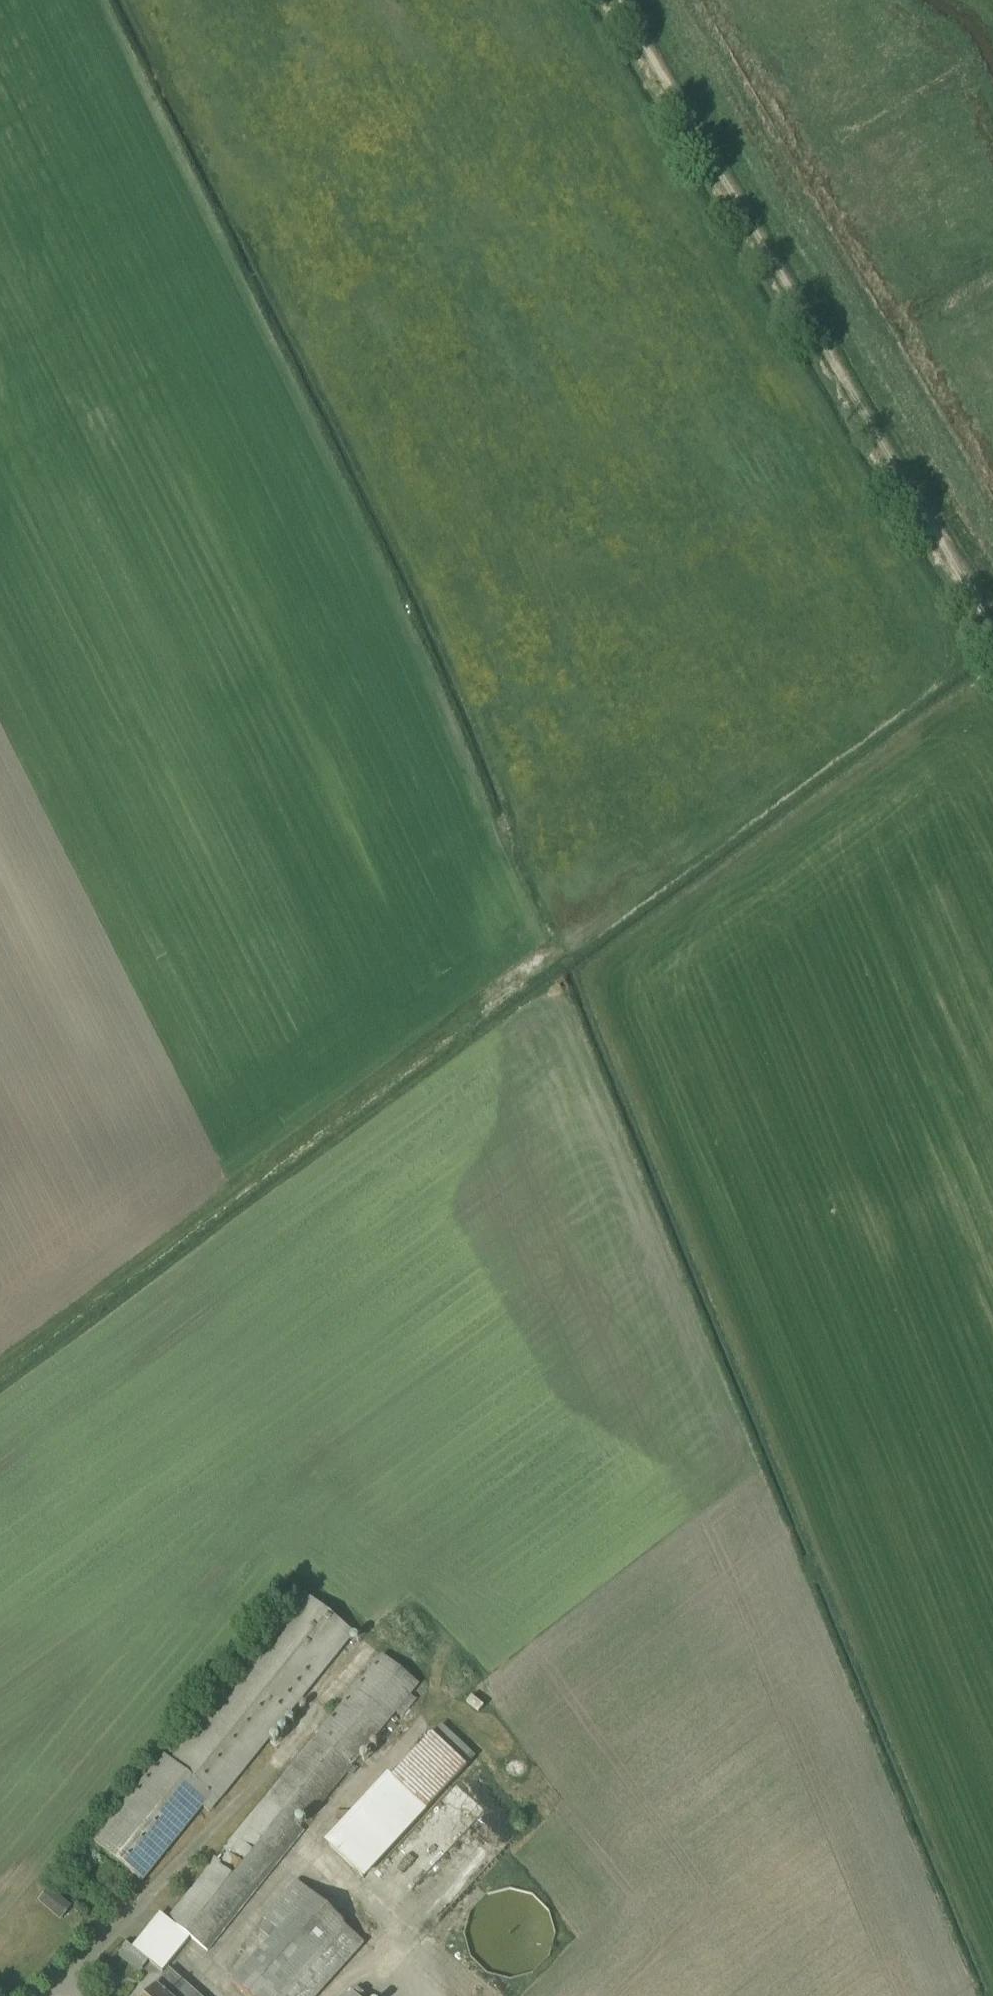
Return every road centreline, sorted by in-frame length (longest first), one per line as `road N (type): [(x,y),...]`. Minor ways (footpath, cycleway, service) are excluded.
road 1 (track): [(992,632),(612,0)]

